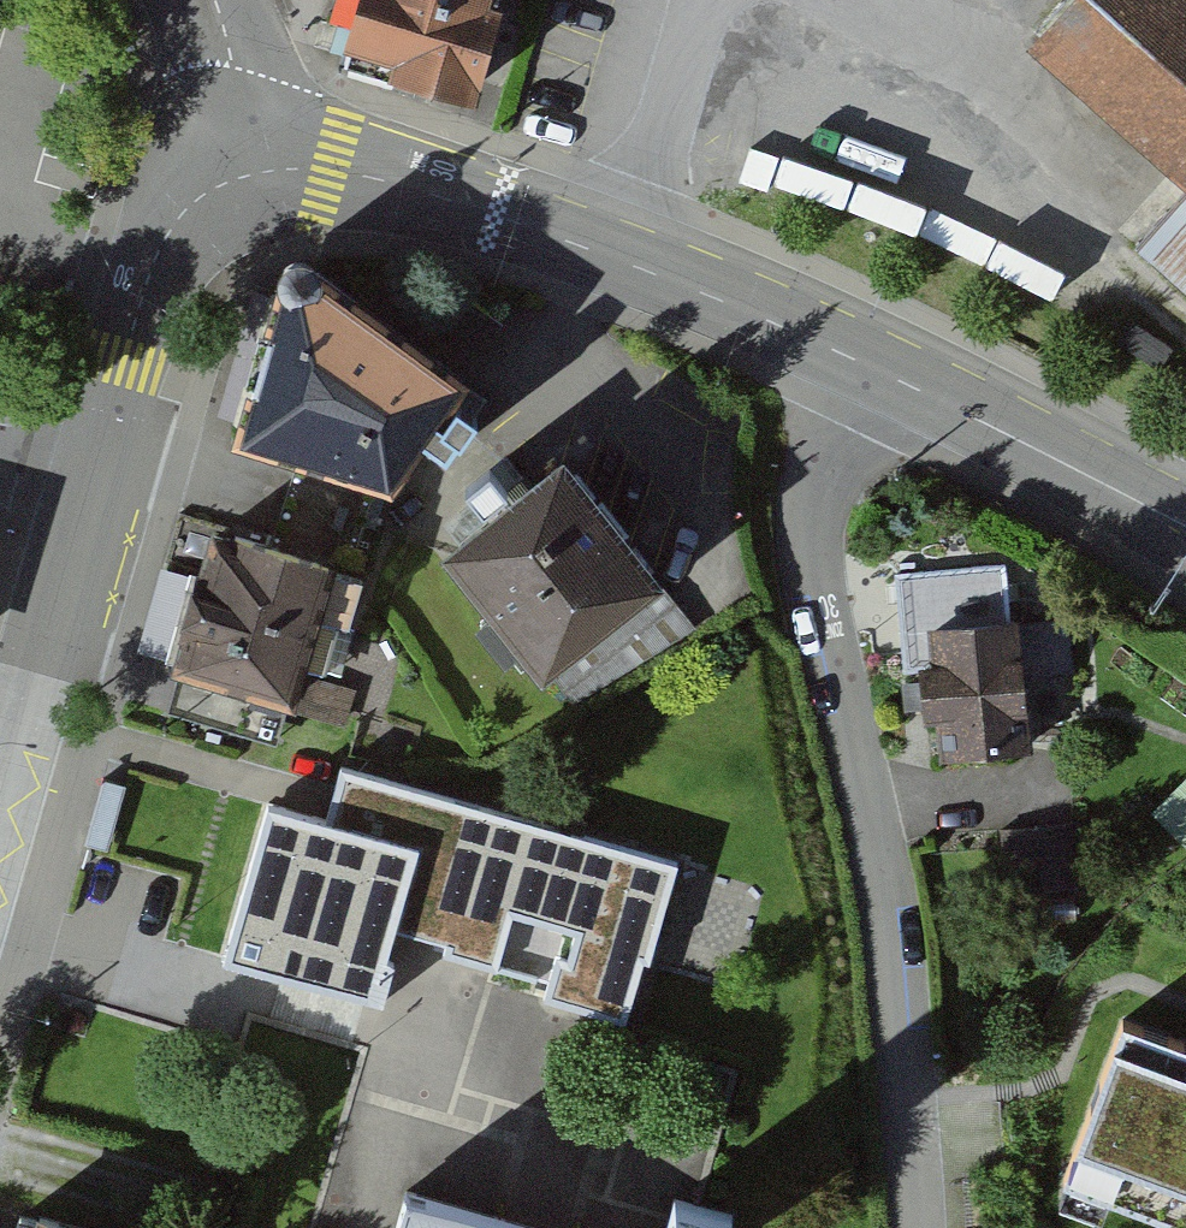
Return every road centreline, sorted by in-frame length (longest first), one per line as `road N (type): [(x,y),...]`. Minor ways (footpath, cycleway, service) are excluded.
road 1 (residential): [(863,363),(825,452),(812,549),(887,912),(914,1227)]
road 2 (tertiary): [(863,363),(496,216),(332,170),(250,174)]
road 3 (tertiary): [(250,174),(207,192),(159,249),(89,485)]
road 4 (tertiary): [(1185,531),(863,363)]
road 5 (tertiary): [(89,485),(0,801)]
road 6 (residential): [(250,174),(214,0)]

